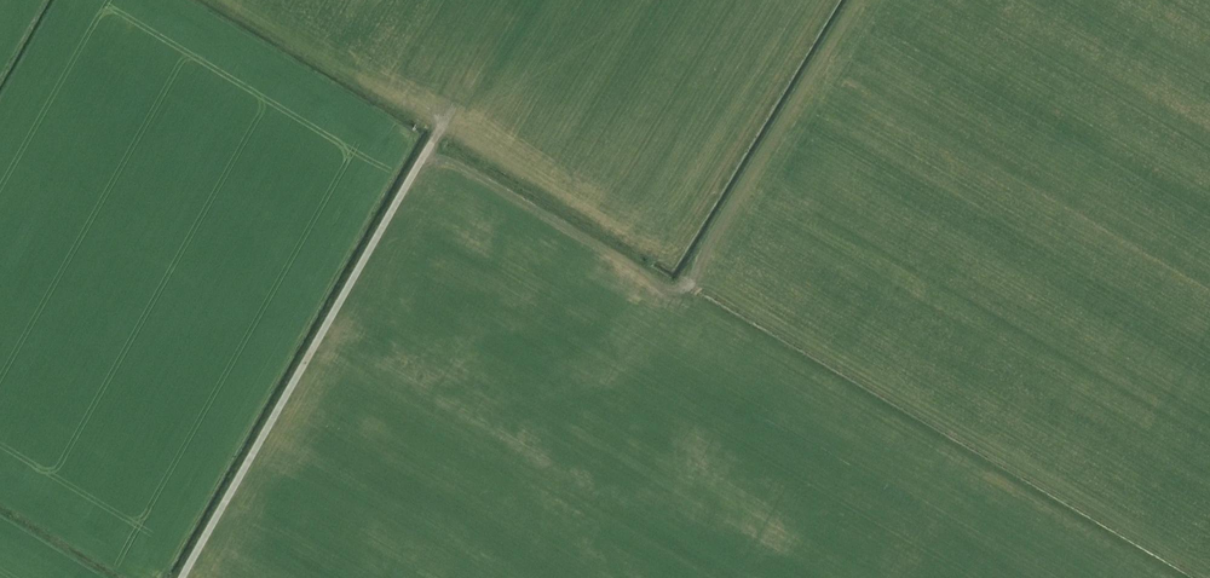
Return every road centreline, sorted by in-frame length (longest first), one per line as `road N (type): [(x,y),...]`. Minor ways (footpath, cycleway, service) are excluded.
road 1 (track): [(181,577),(432,140)]

